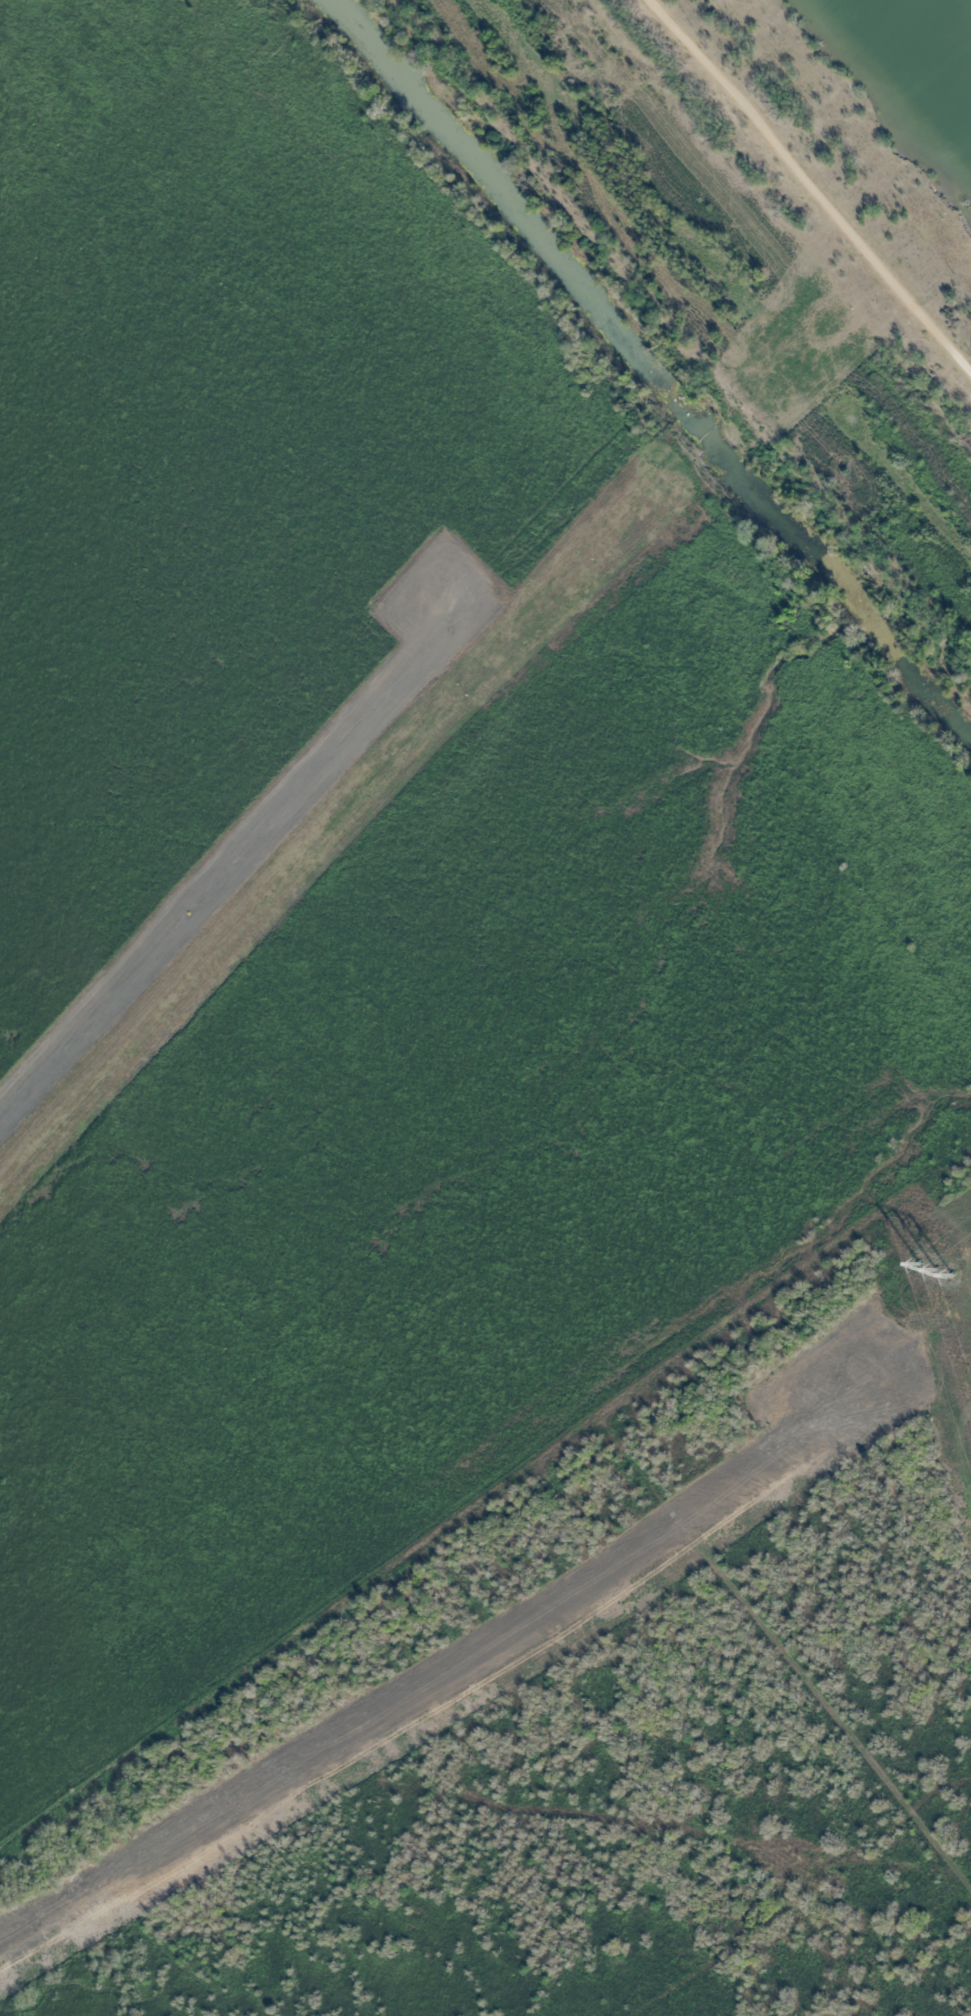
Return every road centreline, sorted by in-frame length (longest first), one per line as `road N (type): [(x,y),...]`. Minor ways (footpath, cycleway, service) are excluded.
road 1 (track): [(702,461),(371,783),(0,1192)]
road 2 (residential): [(970,365),(655,0)]
road 3 (track): [(893,275),(729,435)]

